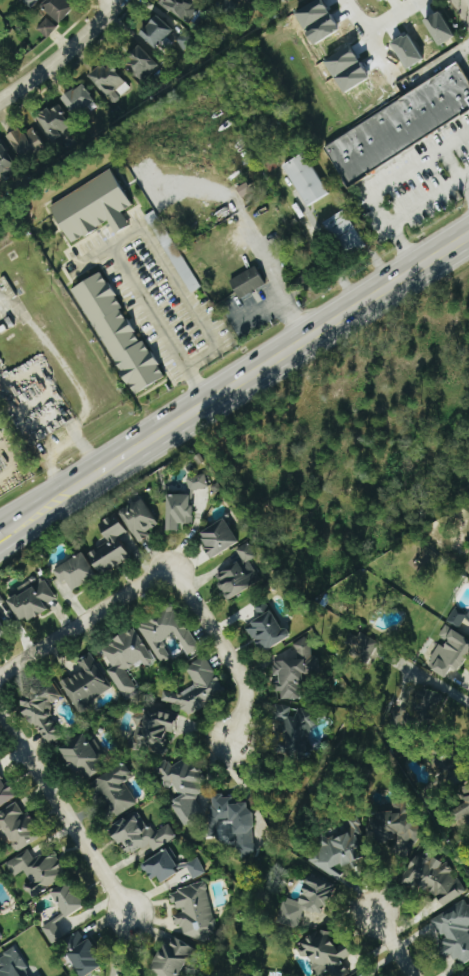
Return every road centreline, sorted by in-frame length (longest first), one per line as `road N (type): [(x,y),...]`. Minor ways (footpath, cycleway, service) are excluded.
road 1 (secondary): [(102,474),(468,235)]
road 2 (residential): [(0,715),(128,911)]
road 3 (residential): [(170,566),(0,678)]
road 4 (residential): [(170,566),(245,682),(233,740)]
road 5 (residential): [(0,99),(40,73),(116,0)]
road 6 (secondary): [(0,552),(102,474)]

